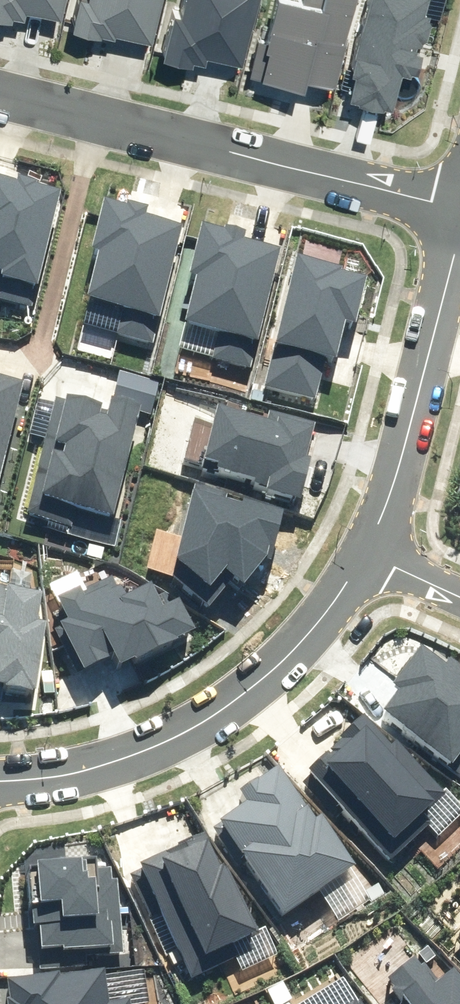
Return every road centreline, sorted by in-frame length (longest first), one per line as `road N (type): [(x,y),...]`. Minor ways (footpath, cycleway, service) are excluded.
road 1 (residential): [(459,204),(0,89)]
road 2 (residential): [(0,779),(119,756),(208,715),(302,643),(366,557)]
road 3 (residential): [(366,557),(417,425),(459,254)]

